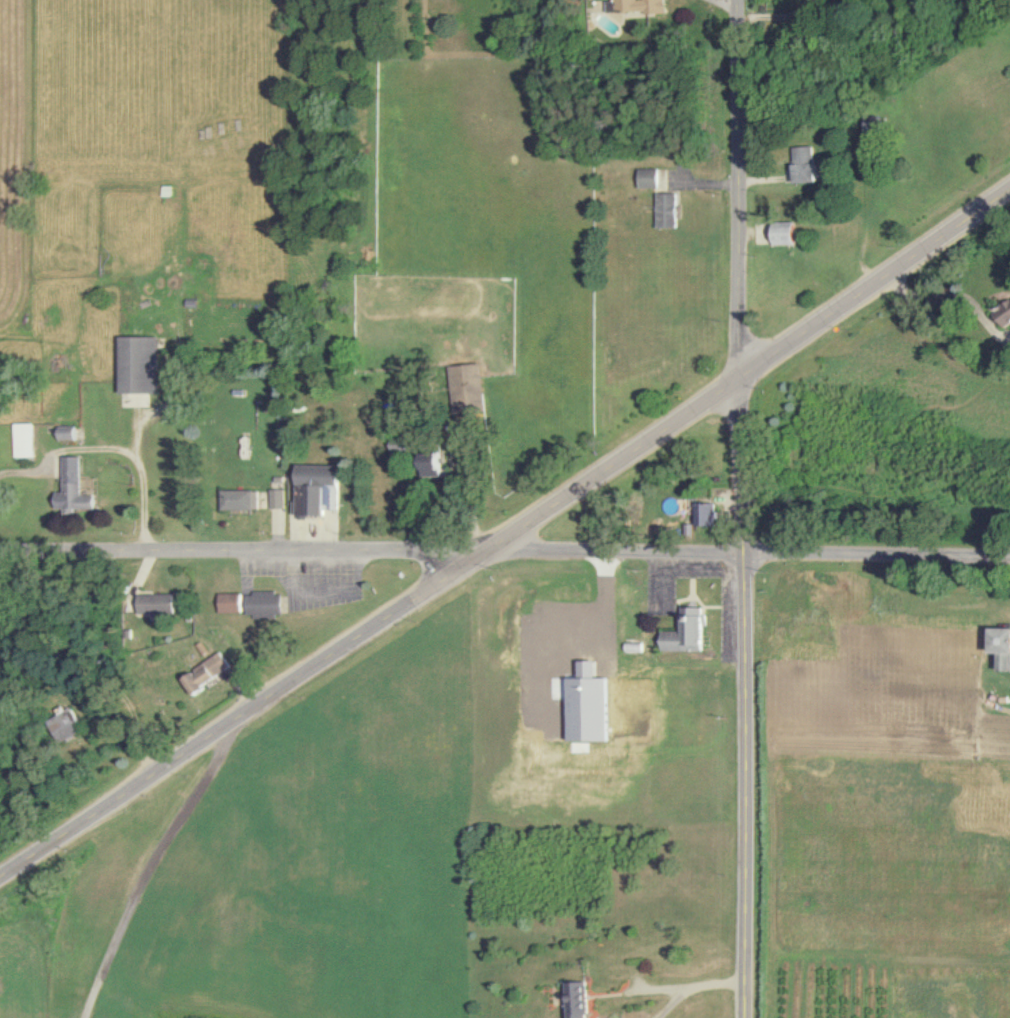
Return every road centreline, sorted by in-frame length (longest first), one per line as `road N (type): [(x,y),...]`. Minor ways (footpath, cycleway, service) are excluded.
road 1 (tertiary): [(0,882),(744,385)]
road 2 (residential): [(0,557),(742,558)]
road 3 (tertiary): [(747,1017),(744,385)]
road 4 (residential): [(744,385),(740,0)]
road 5 (tertiary): [(744,385),(1009,196)]
road 6 (residential): [(742,558),(1009,561)]

